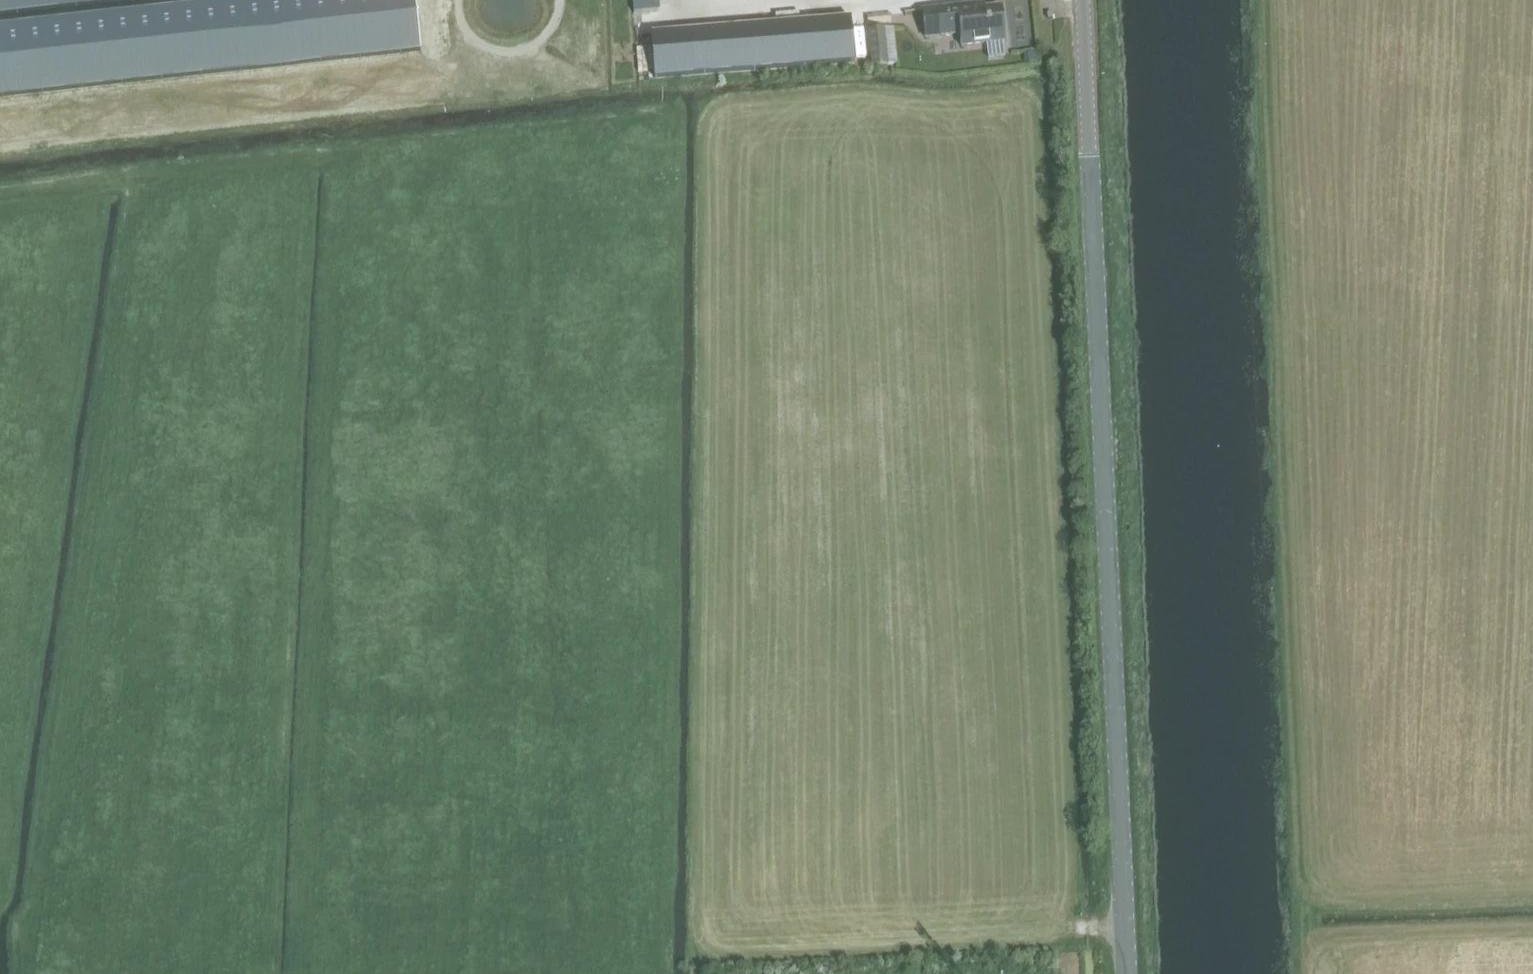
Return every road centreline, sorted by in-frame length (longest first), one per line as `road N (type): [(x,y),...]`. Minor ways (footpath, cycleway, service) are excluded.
road 1 (tertiary): [(1127,973),(1081,0)]

